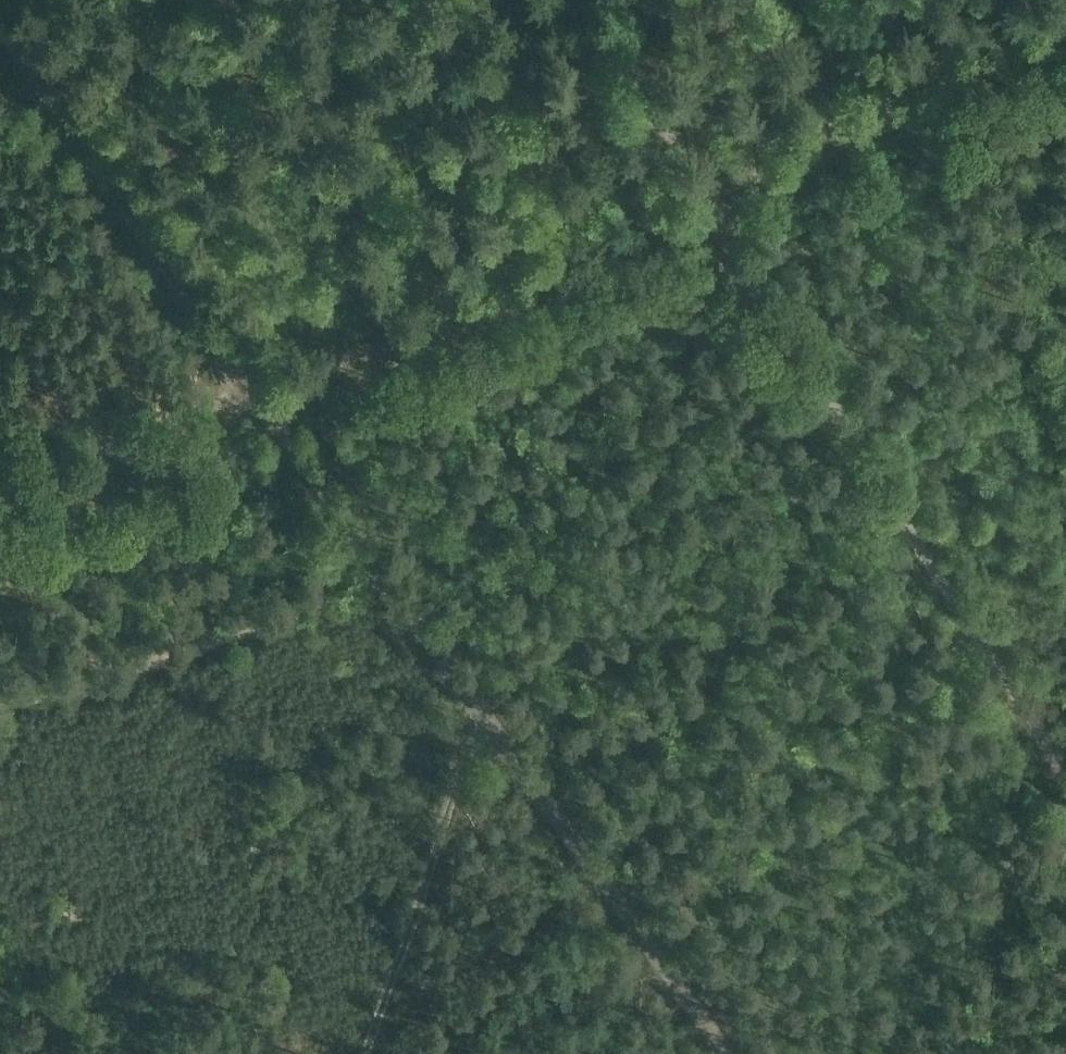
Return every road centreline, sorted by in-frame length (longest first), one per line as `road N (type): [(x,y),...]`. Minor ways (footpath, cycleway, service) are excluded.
road 1 (track): [(1065,799),(1014,689),(708,199)]
road 2 (track): [(717,1053),(391,587)]
road 3 (track): [(708,199),(254,402)]
road 4 (track): [(254,402),(0,36)]
road 5 (track): [(391,587),(57,701),(0,705)]
road 6 (track): [(1065,32),(708,199)]
road 7 (track): [(479,721),(372,1053)]
road 8 (track): [(254,402),(0,487)]
road 9 (track): [(585,0),(708,199)]
road 10 (track): [(391,587),(254,402)]

